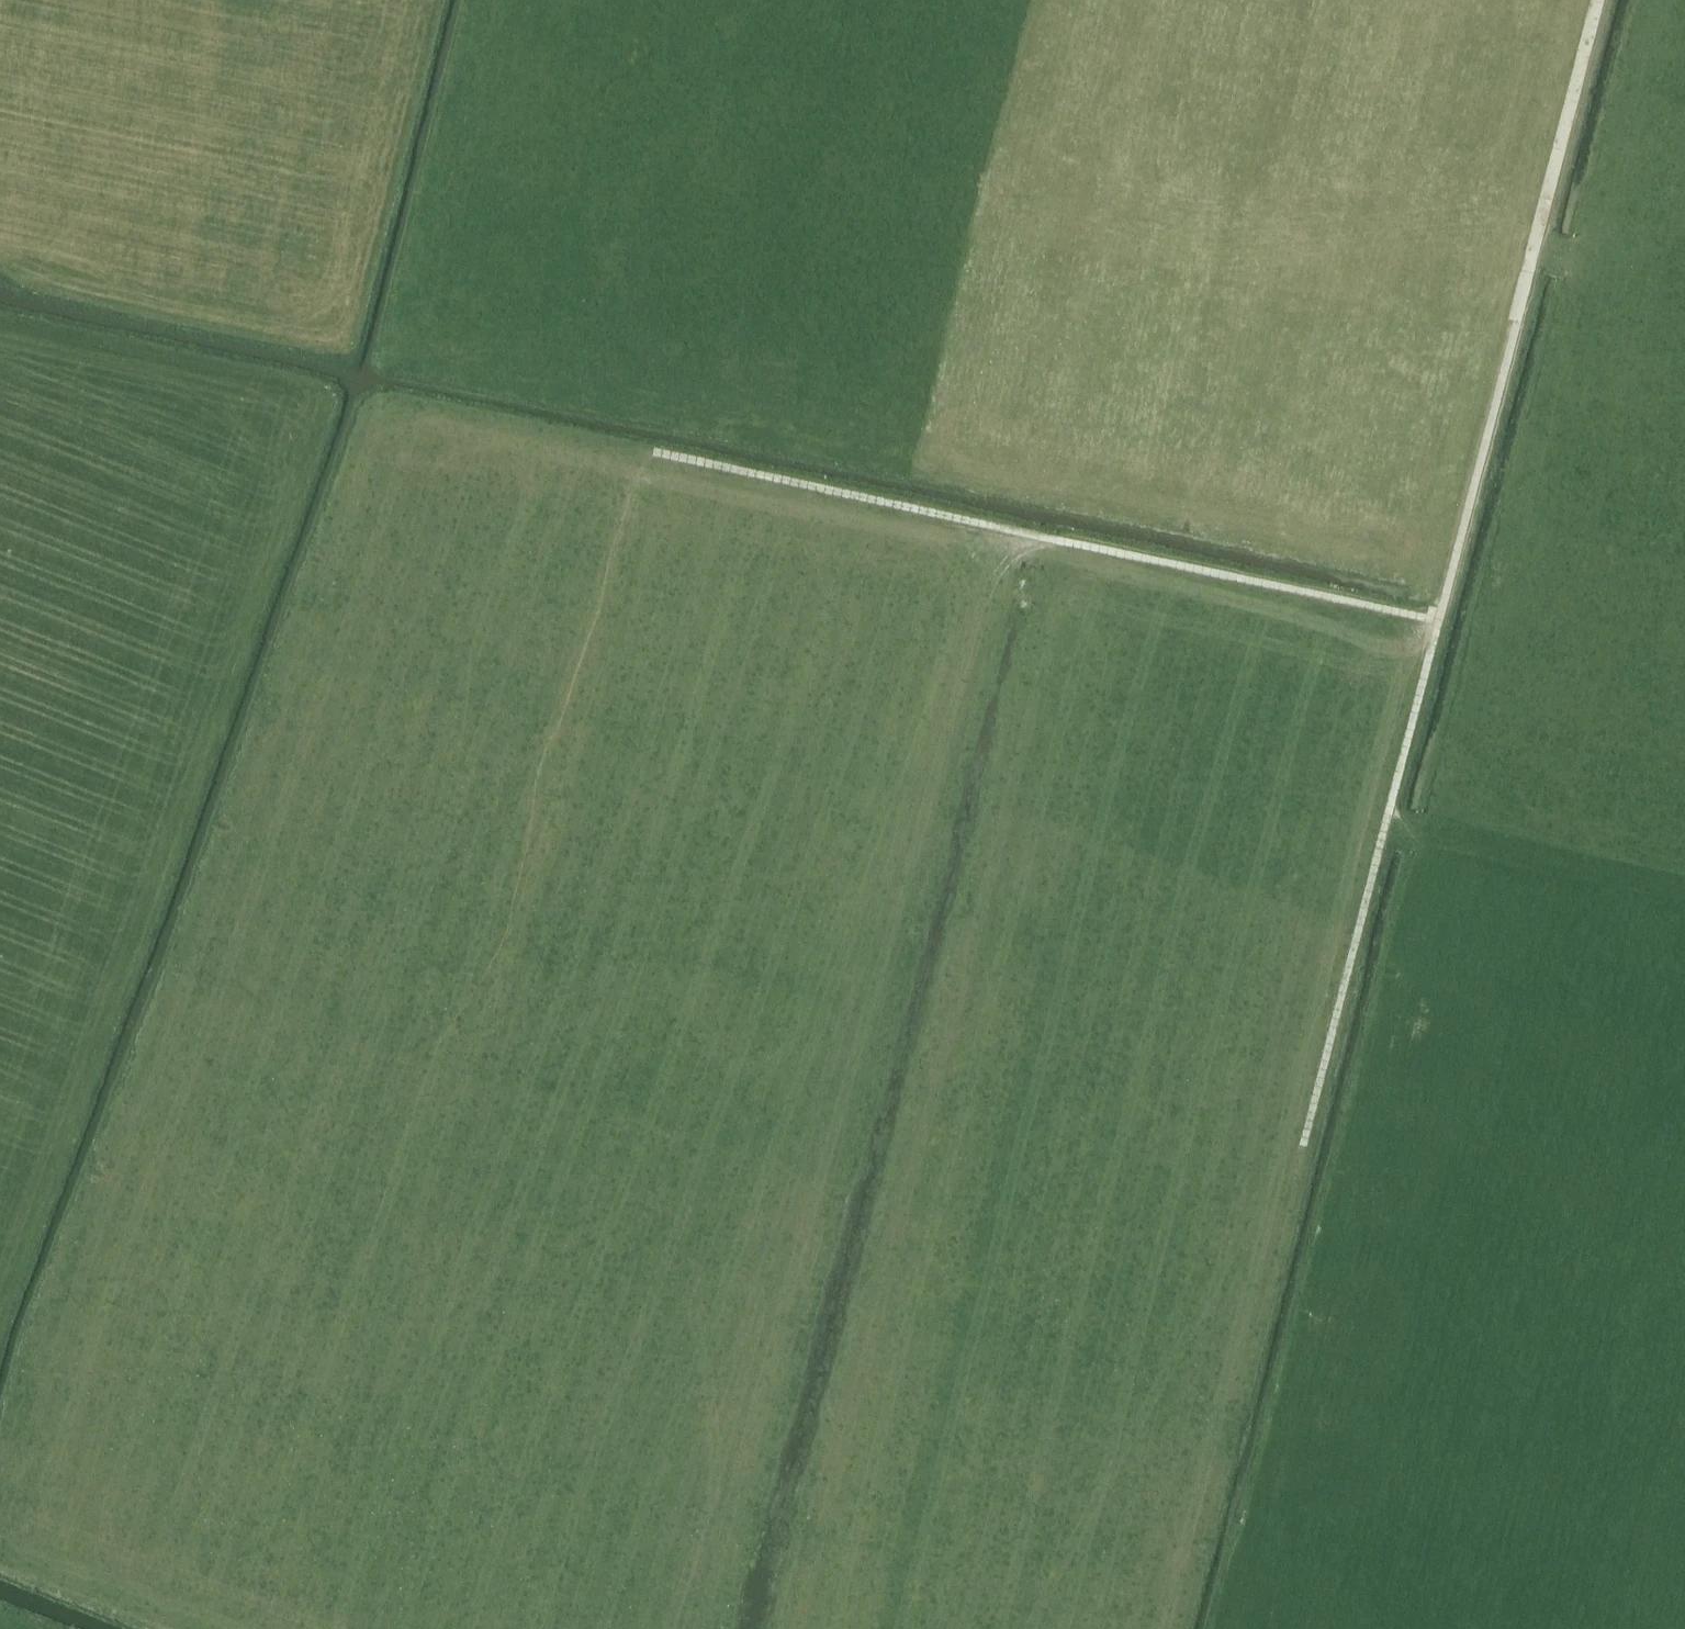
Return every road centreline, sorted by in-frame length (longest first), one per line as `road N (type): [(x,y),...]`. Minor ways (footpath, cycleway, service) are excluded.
road 1 (track): [(1596,0),(1513,318)]

